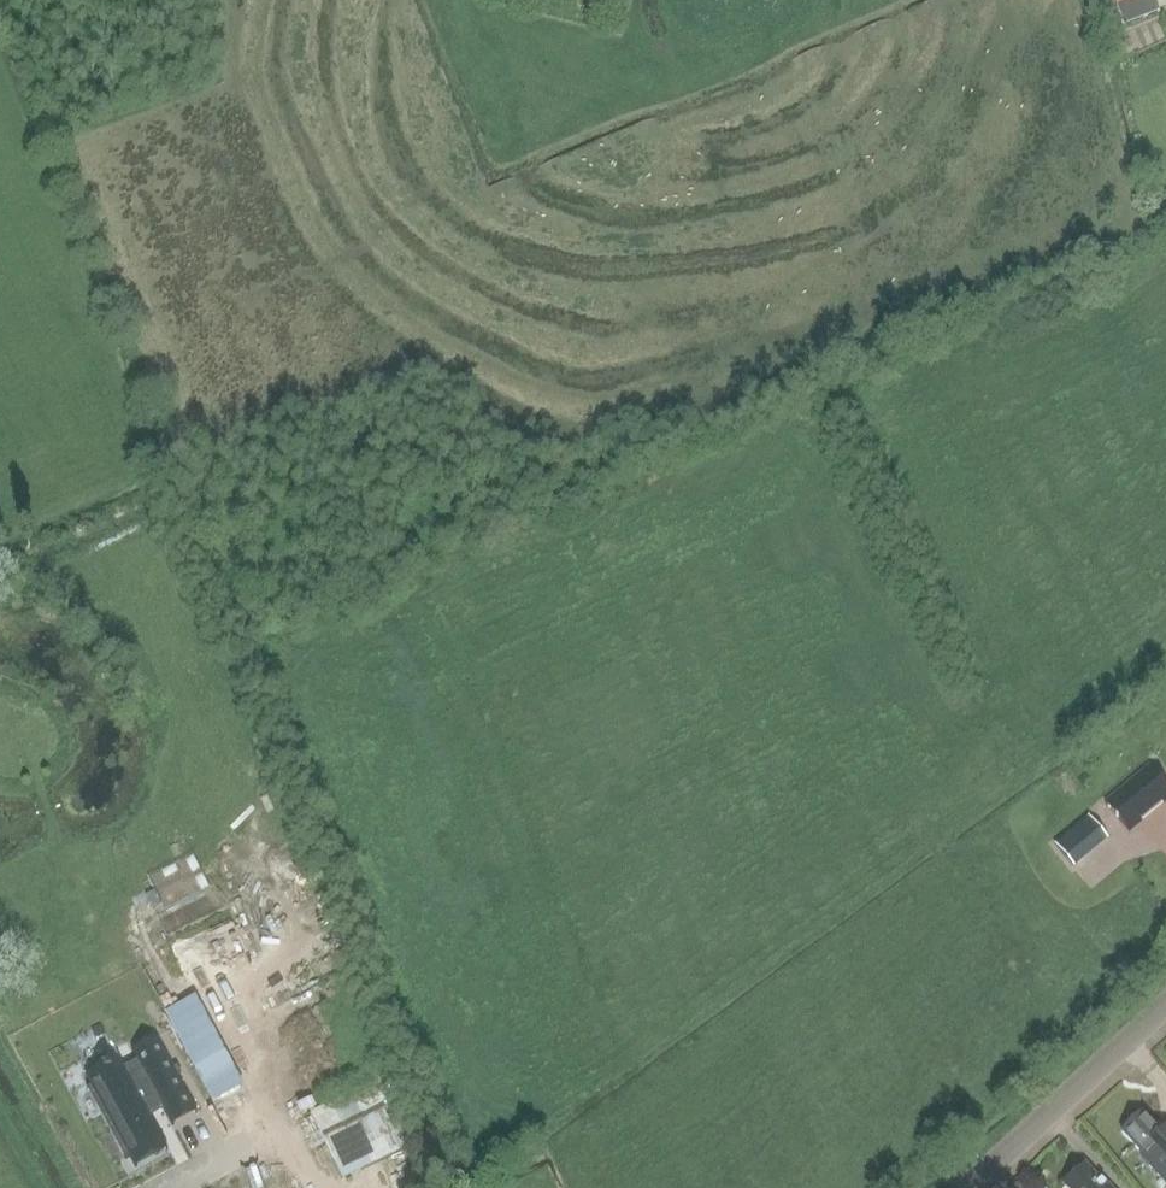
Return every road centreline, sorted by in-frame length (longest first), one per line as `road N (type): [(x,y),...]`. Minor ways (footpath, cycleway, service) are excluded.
road 1 (tertiary): [(968,1187),(1165,1008)]

